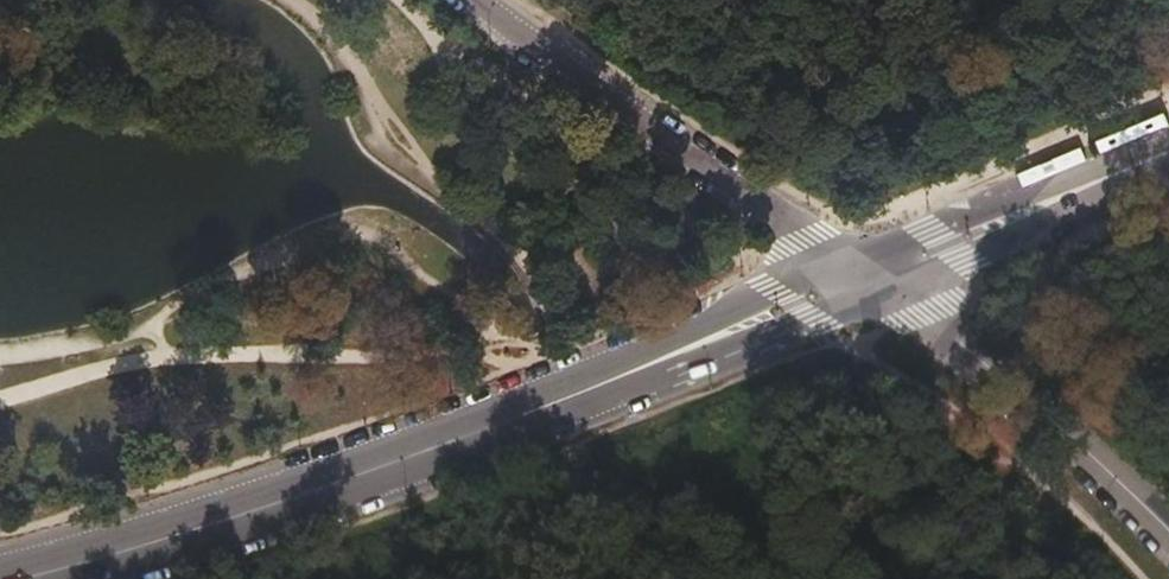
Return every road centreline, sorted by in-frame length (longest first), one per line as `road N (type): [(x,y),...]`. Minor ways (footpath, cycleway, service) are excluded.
road 1 (tertiary): [(870,277),(495,427),(22,578)]
road 2 (residential): [(471,0),(580,84),(870,277)]
road 3 (unclassified): [(1168,537),(870,277)]
road 4 (tertiary): [(1168,151),(870,277)]

